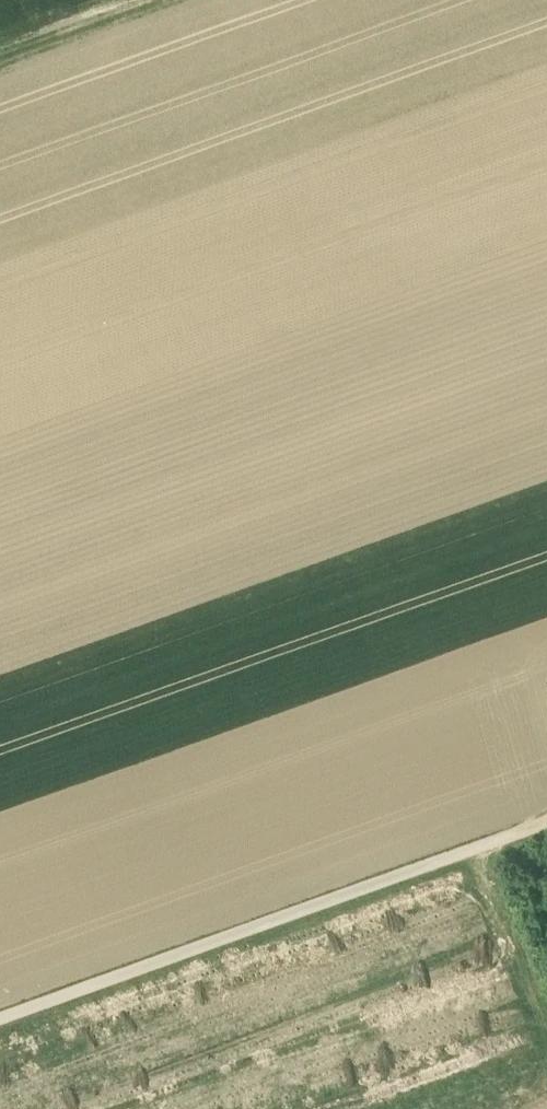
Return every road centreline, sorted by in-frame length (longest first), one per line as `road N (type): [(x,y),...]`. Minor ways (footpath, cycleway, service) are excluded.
road 1 (track): [(0,1041),(546,841)]
road 2 (track): [(0,75),(197,0)]

